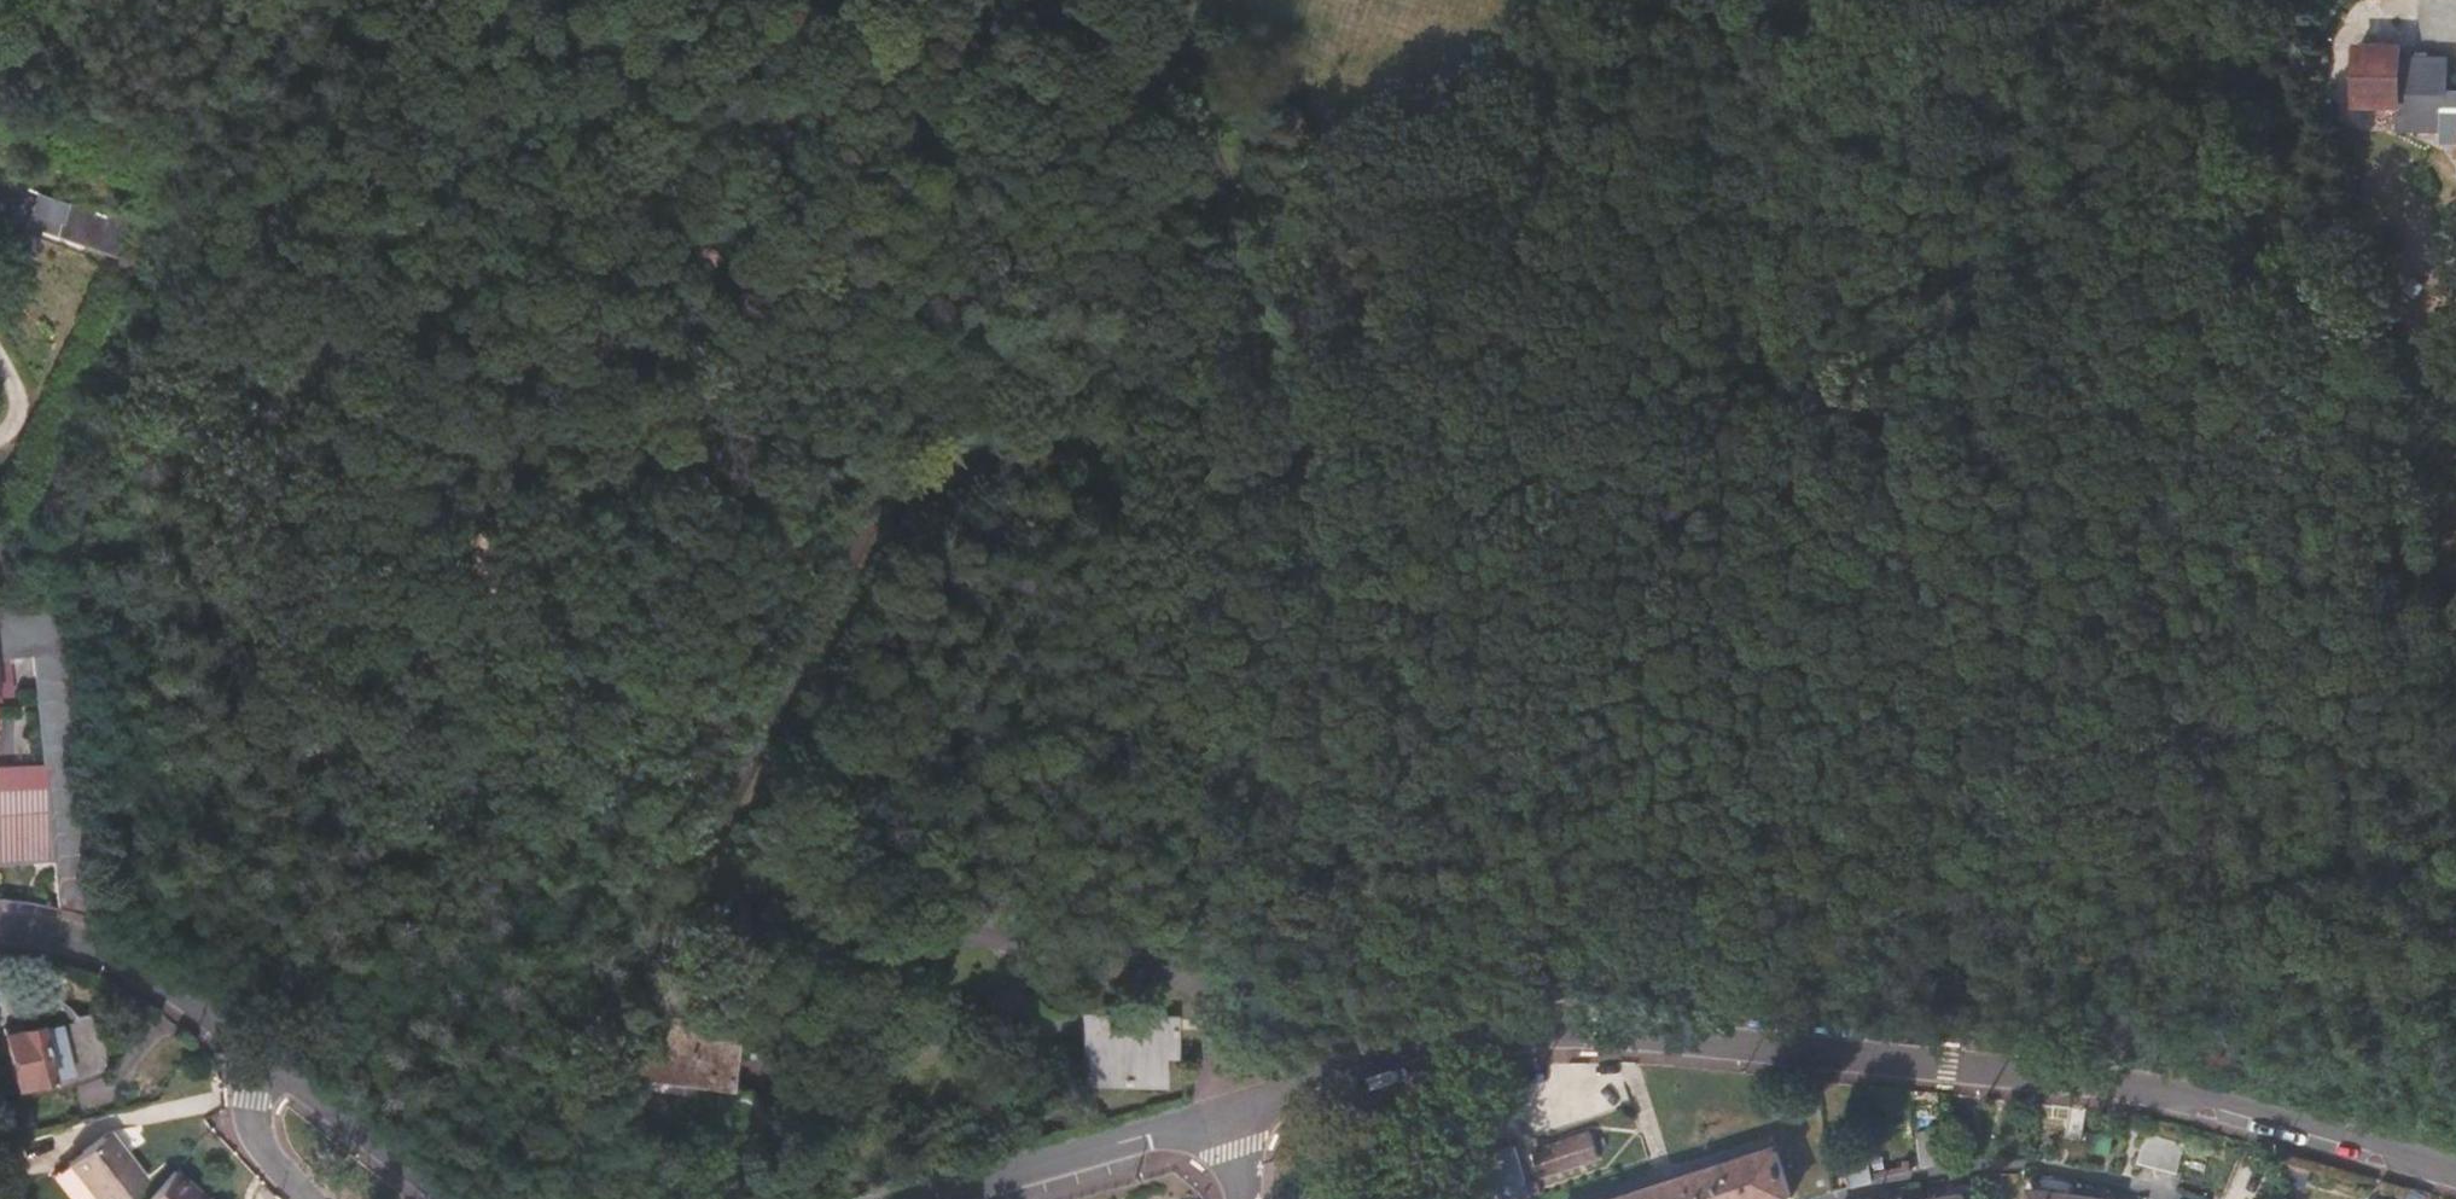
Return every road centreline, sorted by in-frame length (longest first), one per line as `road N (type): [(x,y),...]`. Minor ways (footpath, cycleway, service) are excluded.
road 1 (residential): [(2455,1173),(2166,1090),(1985,1064),(1575,1031),(1503,1033),(1236,1109)]
road 2 (residential): [(1236,1109),(934,1198)]
road 3 (residential): [(250,1043),(83,948),(0,929)]
road 4 (residential): [(449,1198),(250,1043)]
road 5 (residential): [(312,1198),(267,1149),(251,1108),(250,1043)]

